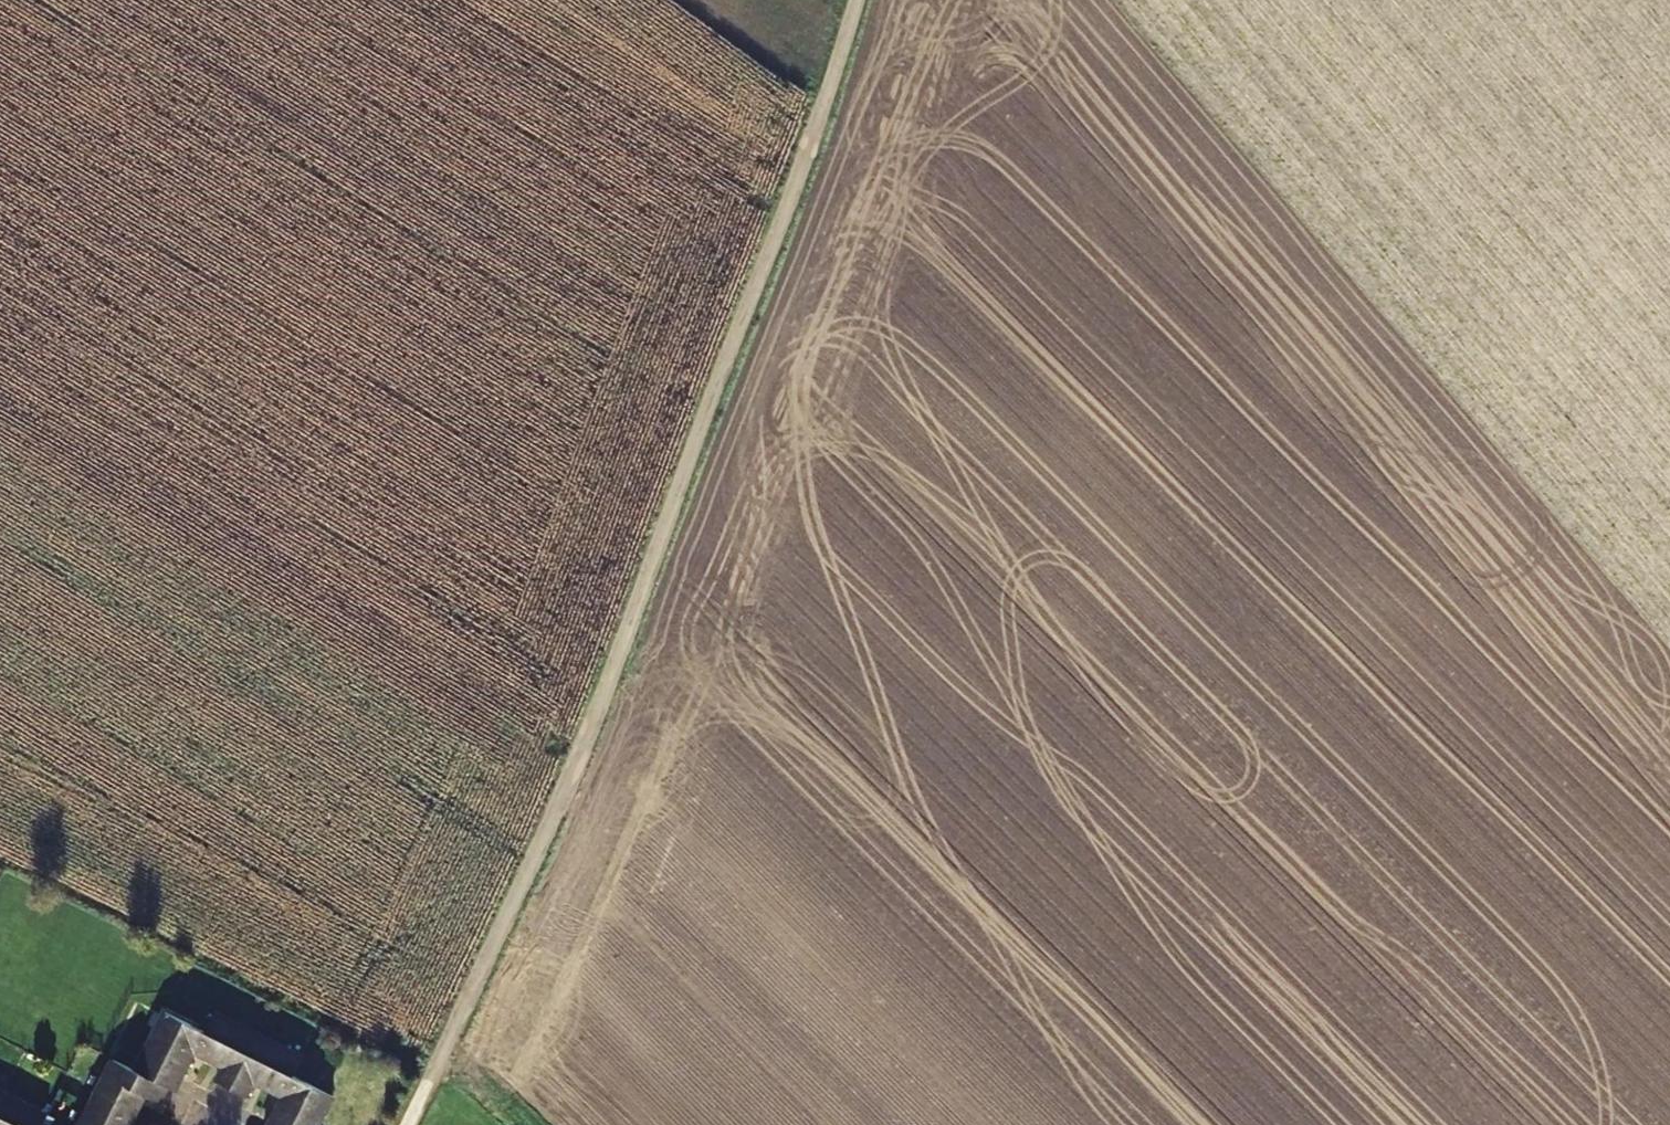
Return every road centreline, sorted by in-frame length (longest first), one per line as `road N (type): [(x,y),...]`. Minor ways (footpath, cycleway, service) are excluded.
road 1 (track): [(432,1078),(595,728),(819,130),(857,0)]

